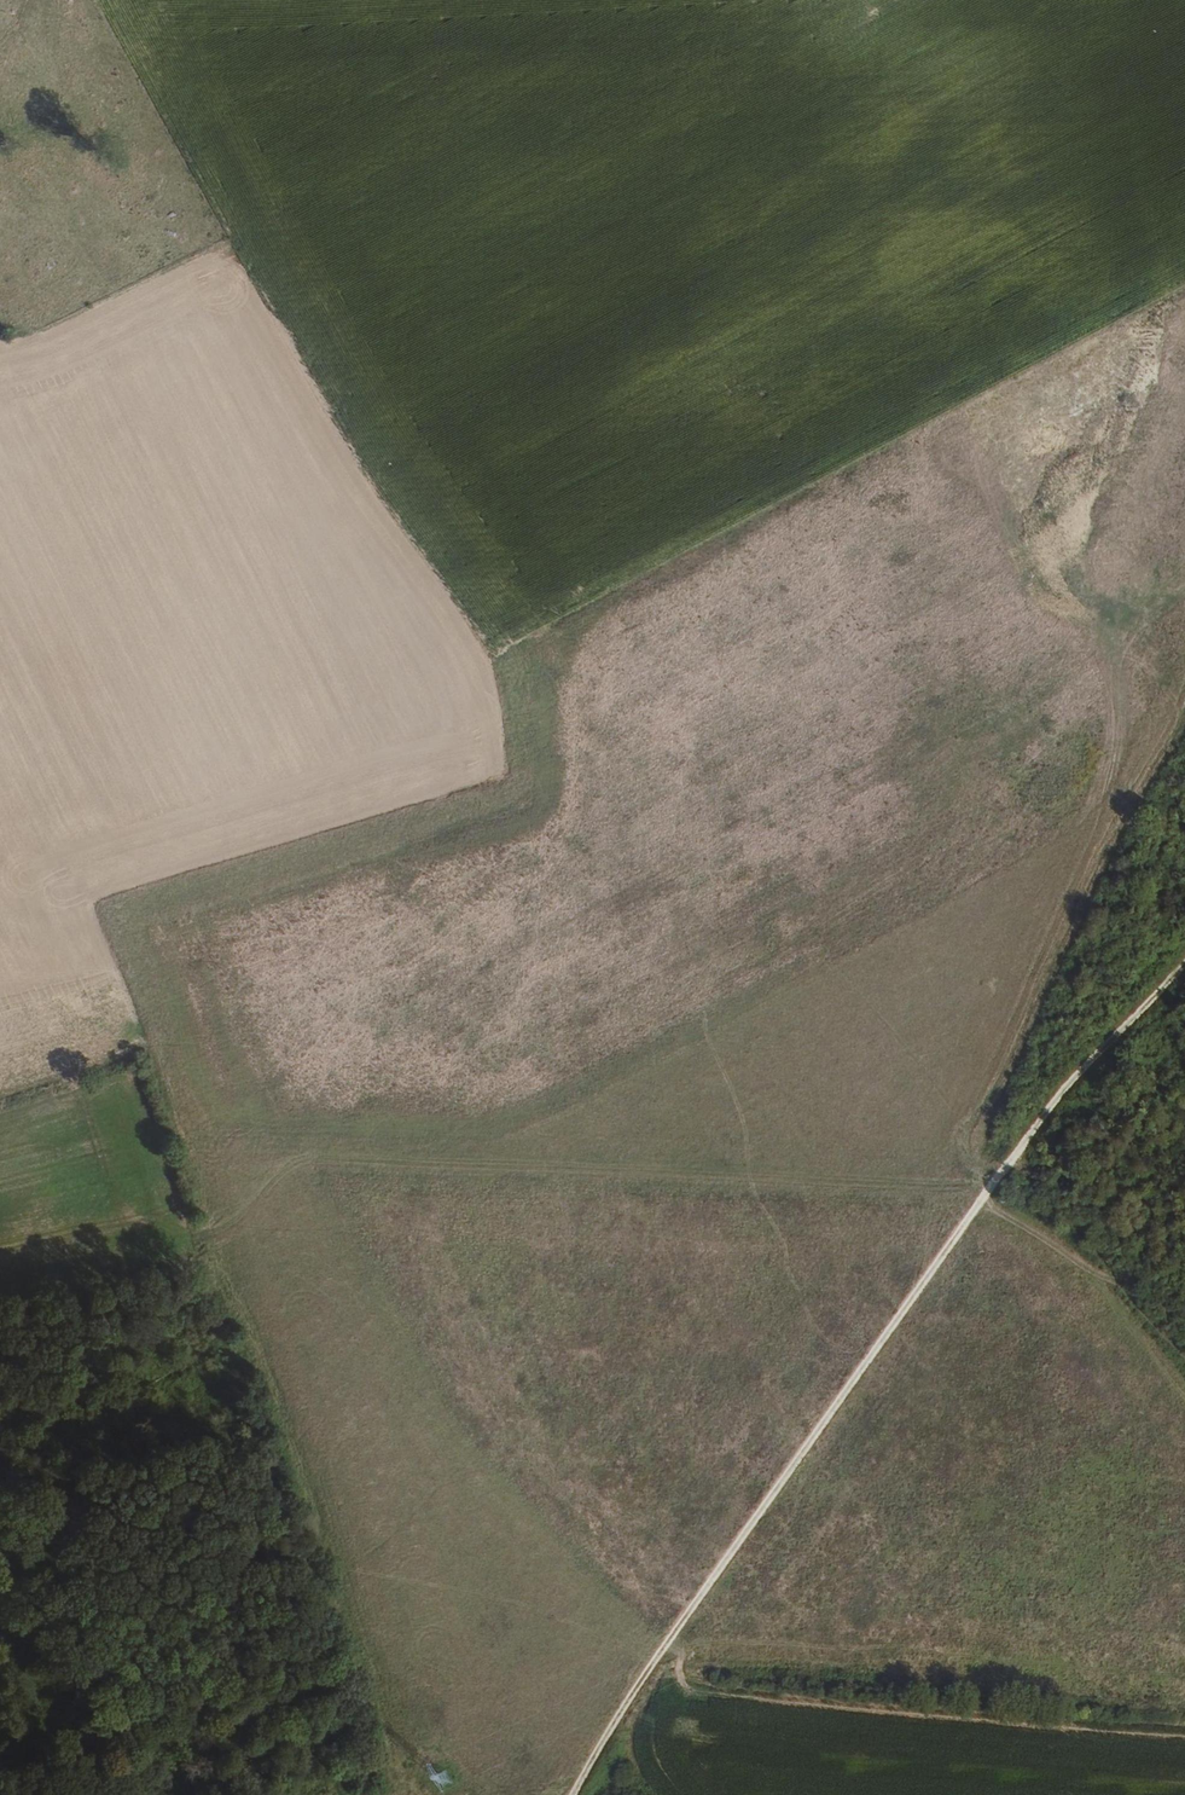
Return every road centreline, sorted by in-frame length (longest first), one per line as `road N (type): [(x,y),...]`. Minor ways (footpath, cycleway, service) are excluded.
road 1 (track): [(1184,965),(1083,1068),(989,1194),(698,1603),(576,1794)]
road 2 (track): [(661,1661),(686,1683),(1184,1733)]

